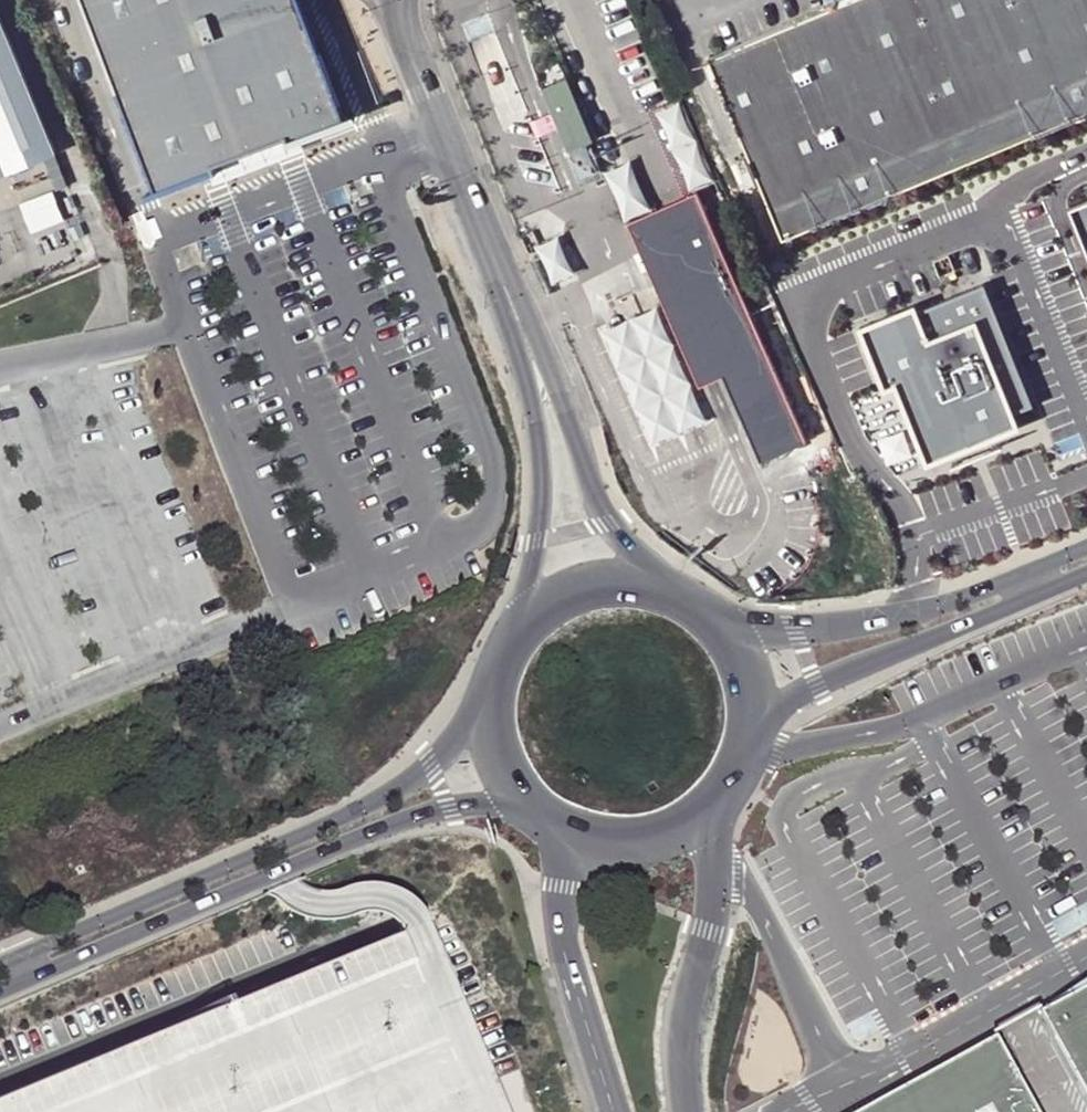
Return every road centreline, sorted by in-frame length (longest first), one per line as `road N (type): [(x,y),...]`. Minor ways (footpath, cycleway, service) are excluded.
road 1 (unclassified): [(498,665),(430,768),(403,794),(0,975)]
road 2 (unclassified): [(0,993),(450,809),(531,808)]
road 3 (unclassified): [(743,757),(789,705),(838,675),(1086,575)]
road 4 (unclassified): [(1086,548),(877,626),(782,637),(724,632)]
road 5 (unclassified): [(492,273),(533,408),(540,464),(517,631)]
road 6 (unclassified): [(654,586),(492,273)]
road 7 (unclassified): [(683,1111),(678,1037),(717,850),(708,809)]
road 8 (unclassified): [(547,821),(621,1111)]
road 9 (unclassified): [(492,273),(394,0)]
road 10 (unclassified): [(547,821),(612,842),(647,840),(708,809)]
road 11 (unclassified): [(498,665),(492,741),(531,808)]
road 12 (unclassified): [(654,586),(579,588),(517,631)]
road 13 (unclassified): [(743,757),(751,714),(744,671),(724,632)]

